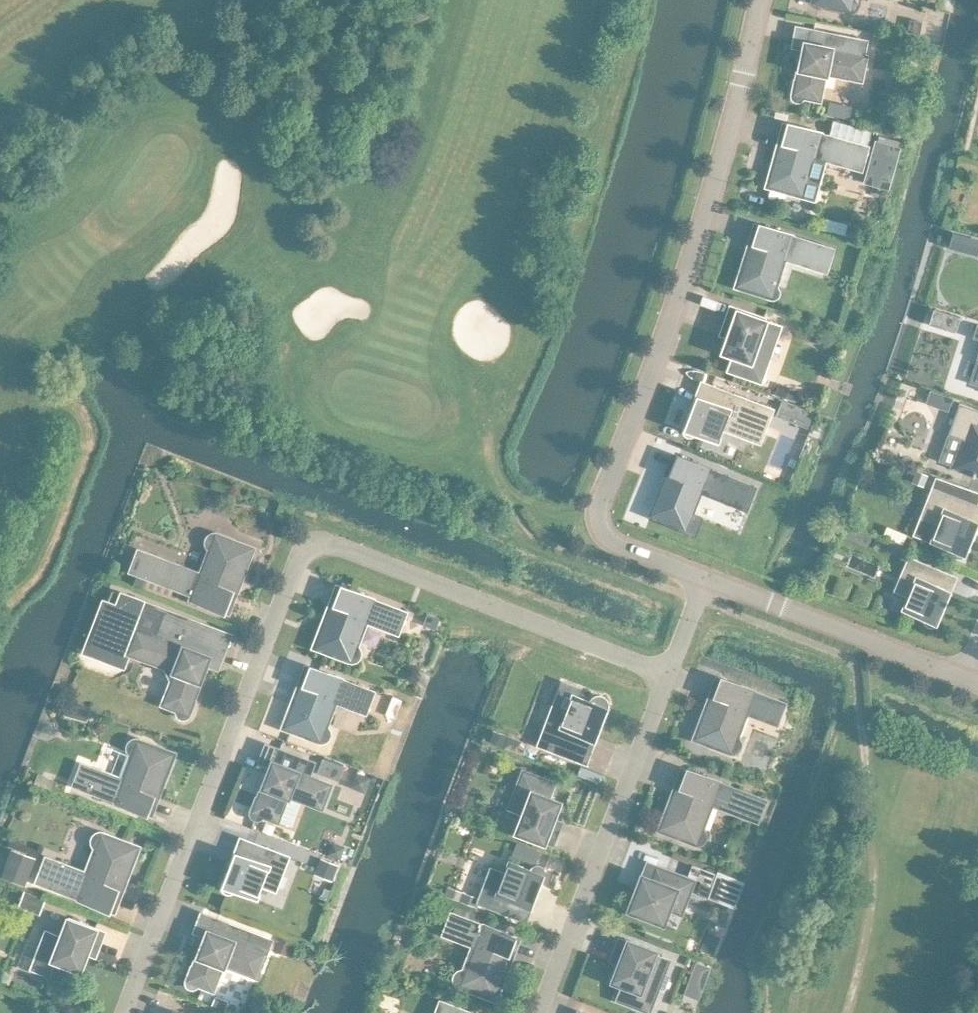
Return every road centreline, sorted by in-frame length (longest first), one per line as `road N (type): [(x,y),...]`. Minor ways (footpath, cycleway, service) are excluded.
road 1 (residential): [(138,1012),(309,568),(324,555),(675,688)]
road 2 (residential): [(715,590),(620,553),(608,537),(610,518),(735,138),(764,0)]
road 3 (residential): [(675,688),(551,1012)]
road 4 (residential): [(977,691),(715,590)]

